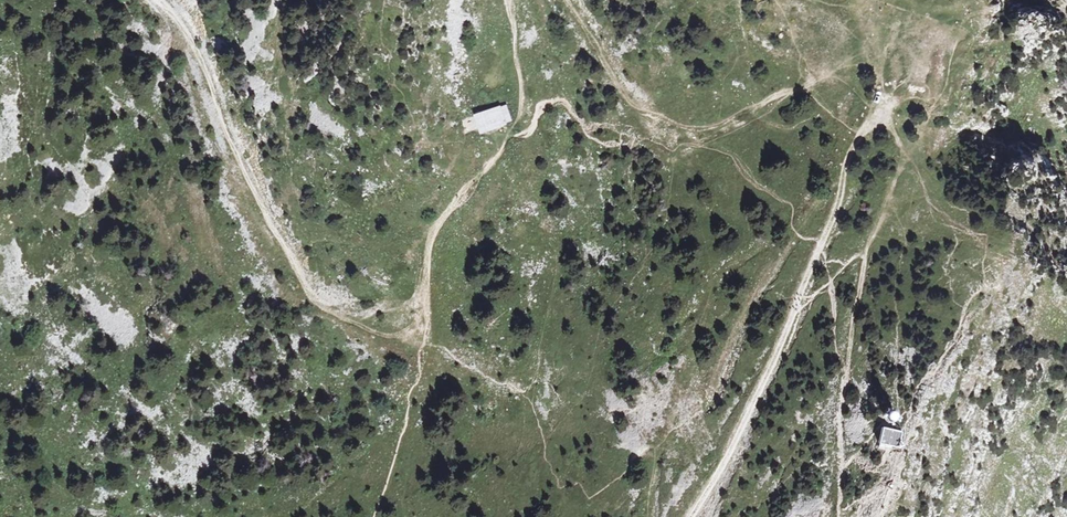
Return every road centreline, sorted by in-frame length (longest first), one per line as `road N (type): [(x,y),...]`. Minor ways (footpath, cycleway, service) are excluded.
road 1 (track): [(162,0),(192,38),(247,174),(314,297),(394,336),(421,320),(429,302)]
road 2 (track): [(689,516),(781,347),(839,205),(847,158),(864,135)]
road 3 (track): [(429,302),(434,234),(506,138)]
road 4 (track): [(635,108),(704,129),(791,91)]
road 5 (track): [(506,138),(520,110),(507,0)]
road 6 (track): [(569,0),(635,108)]

